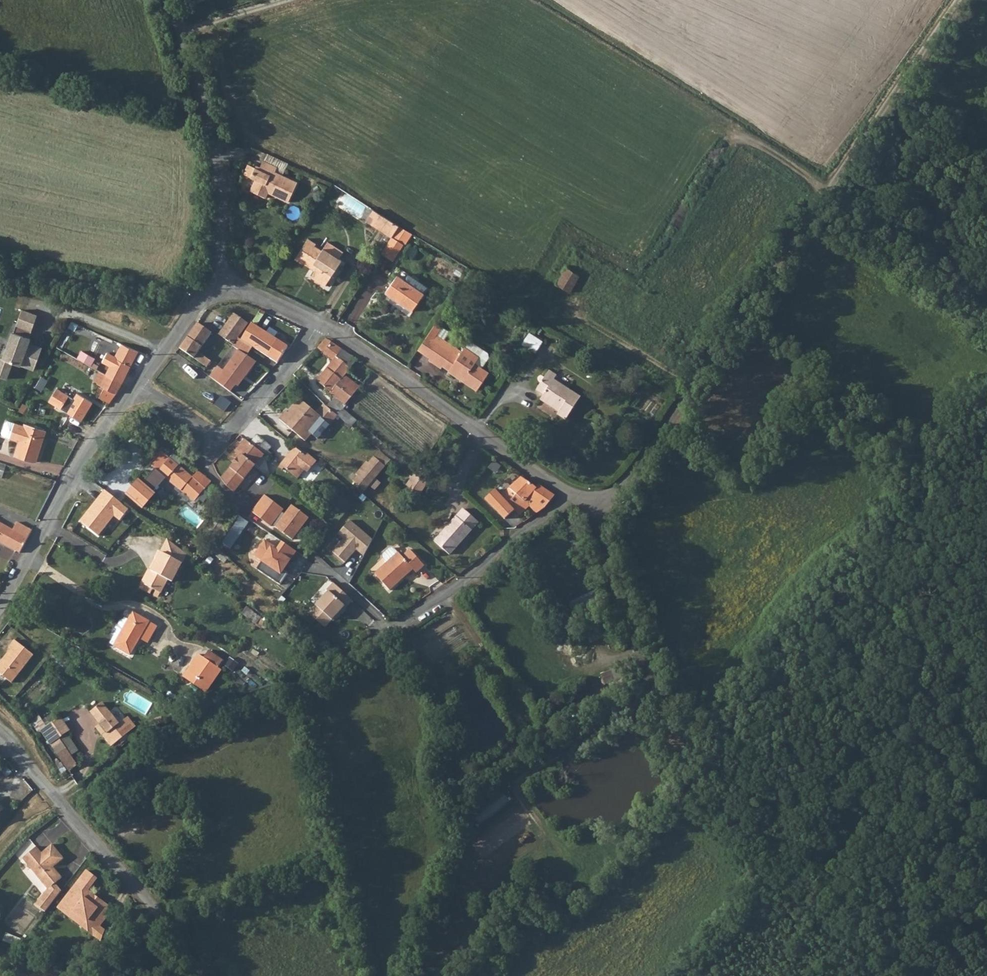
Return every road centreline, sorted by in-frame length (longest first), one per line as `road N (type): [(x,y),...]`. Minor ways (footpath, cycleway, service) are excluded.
road 1 (unclassified): [(576,496),(596,502),(957,0)]
road 2 (unclassified): [(0,738),(124,871),(198,975)]
road 3 (residential): [(321,324),(576,496)]
road 4 (residential): [(336,663),(456,587),(576,496)]
road 5 (unclassified): [(211,278),(220,193),(213,132),(169,0)]
road 6 (residential): [(0,605),(90,443),(134,387)]
road 7 (residential): [(134,387),(210,436),(223,435),(321,324)]
road 8 (track): [(190,312),(0,276)]
road 9 (residential): [(134,387),(211,278)]

